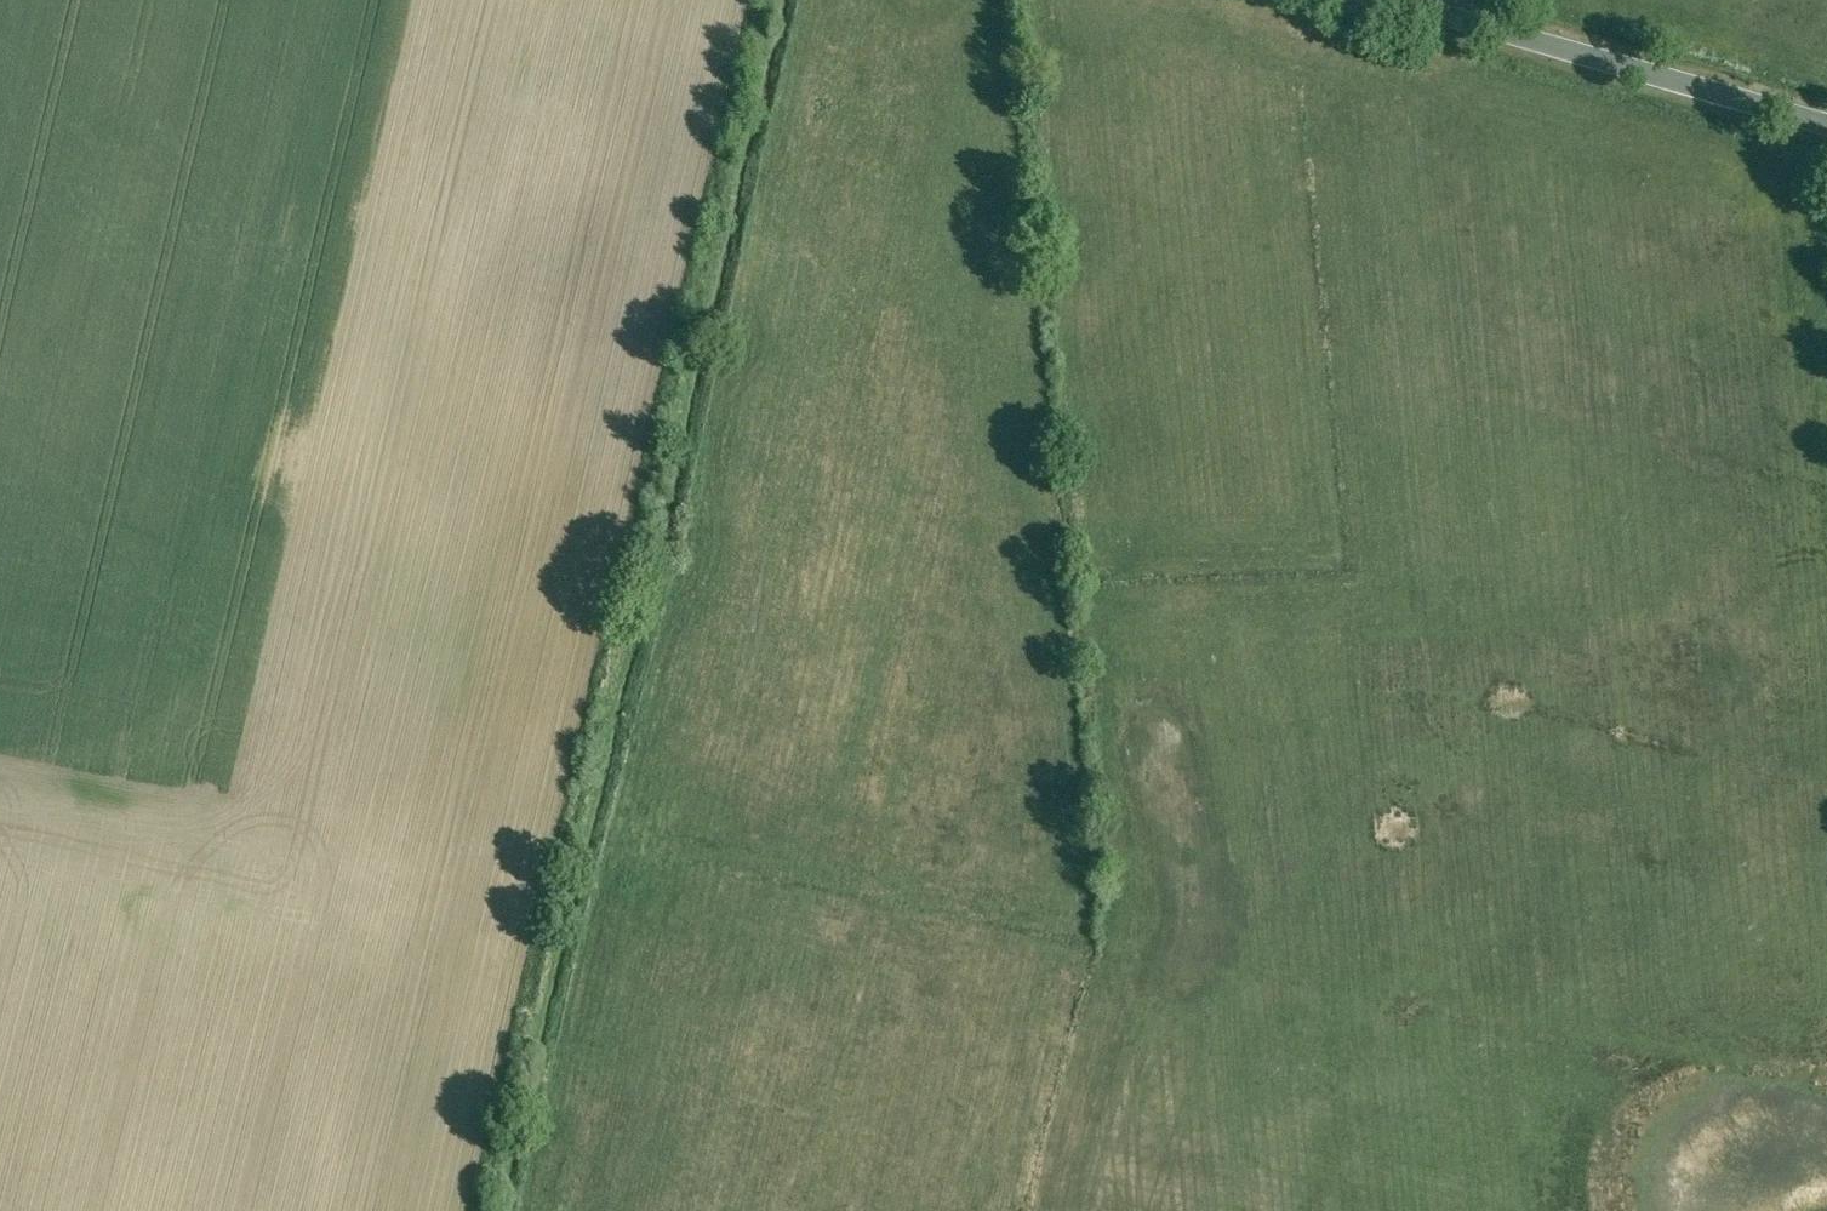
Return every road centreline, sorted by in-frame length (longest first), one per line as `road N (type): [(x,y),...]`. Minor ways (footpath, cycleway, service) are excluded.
road 1 (tertiary): [(1826,125),(1395,0)]

